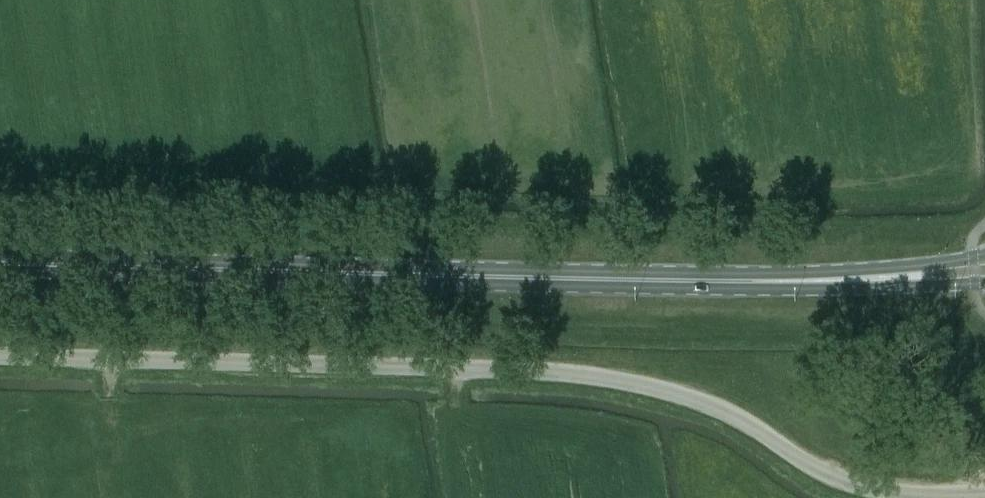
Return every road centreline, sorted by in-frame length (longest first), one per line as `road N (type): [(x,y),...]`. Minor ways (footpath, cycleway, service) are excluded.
road 1 (unclassified): [(0,356),(576,374),(717,409),(840,487),(934,497)]
road 2 (primary): [(849,278),(0,264)]
road 3 (primary): [(984,254),(849,278)]
road 4 (primary): [(849,278),(984,283)]

